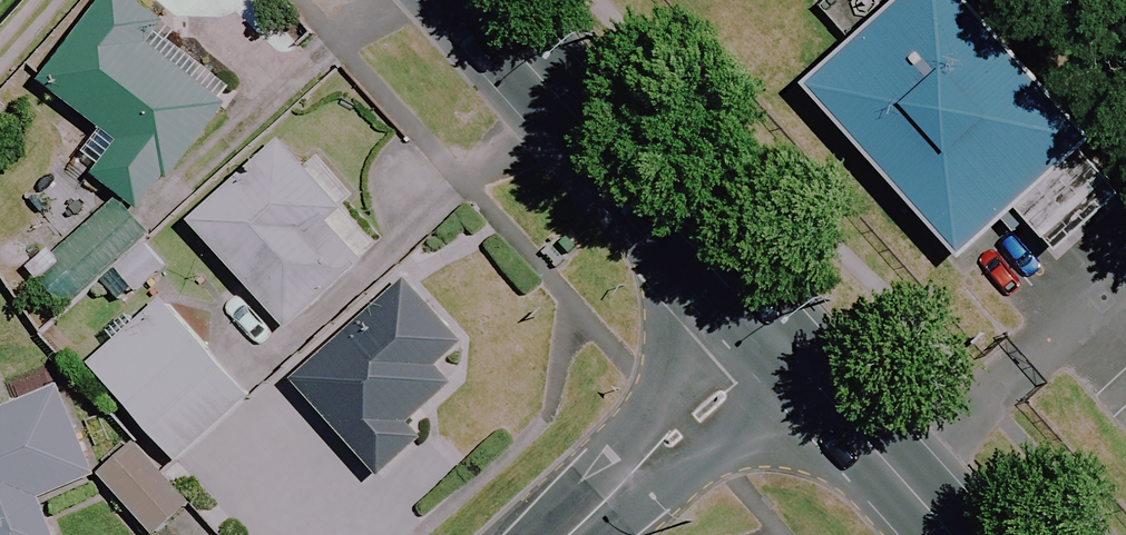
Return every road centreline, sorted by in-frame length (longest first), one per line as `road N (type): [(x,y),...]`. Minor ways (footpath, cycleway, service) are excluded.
road 1 (secondary): [(779,344),(472,0)]
road 2 (residential): [(779,344),(568,534)]
road 3 (secondary): [(952,534),(779,344)]

